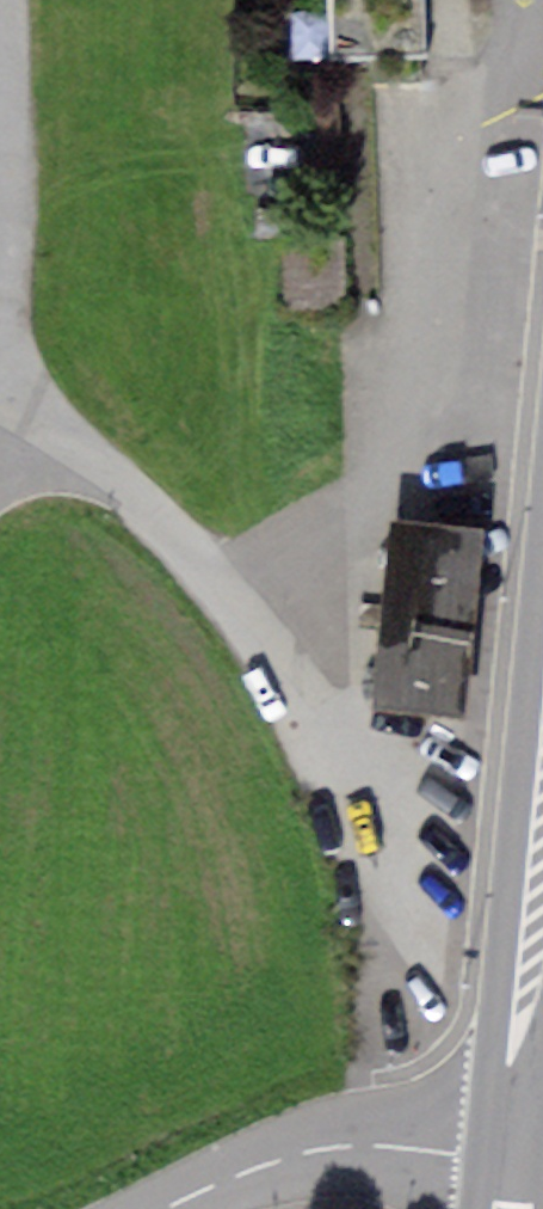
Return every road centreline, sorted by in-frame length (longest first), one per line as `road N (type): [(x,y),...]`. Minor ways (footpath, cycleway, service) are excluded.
road 1 (unclassified): [(0,435),(60,456),(222,580),(353,806),(522,933)]
road 2 (residential): [(200,1208),(507,1097)]
road 3 (primary): [(542,723),(522,933)]
road 4 (primary): [(522,933),(507,1097)]

